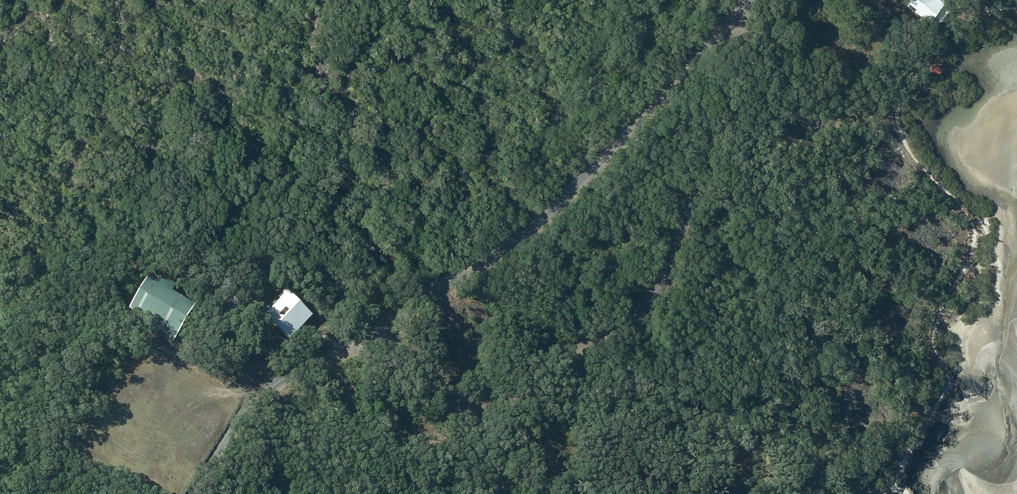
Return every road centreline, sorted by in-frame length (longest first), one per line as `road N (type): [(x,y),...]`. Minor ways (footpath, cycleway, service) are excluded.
road 1 (track): [(745,0),(521,245),(377,335)]
road 2 (track): [(727,20),(721,140),(670,264),(636,312),(481,410)]
road 3 (track): [(377,335),(260,398),(195,493)]
road 4 (track): [(377,335),(481,410),(507,493)]

